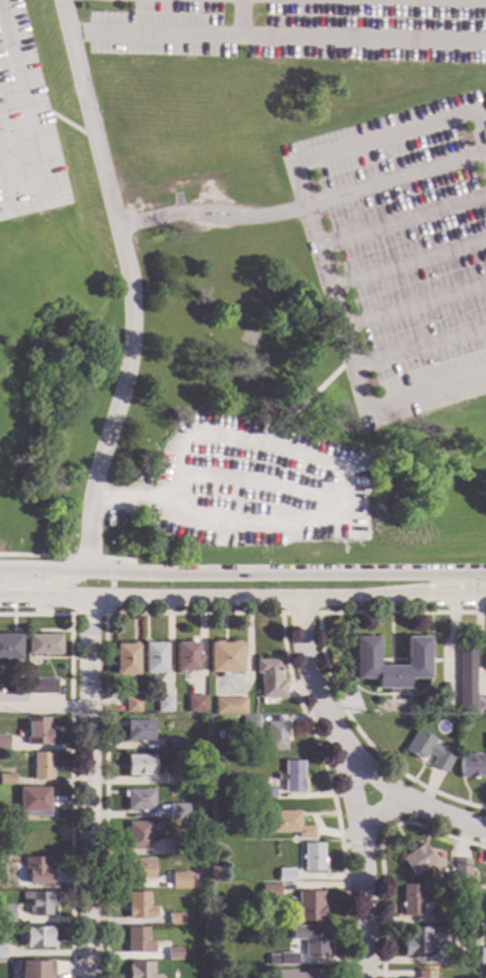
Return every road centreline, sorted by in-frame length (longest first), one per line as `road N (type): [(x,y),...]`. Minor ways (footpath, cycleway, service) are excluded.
road 1 (residential): [(85,571),(97,466),(130,358),(131,285),(60,0)]
road 2 (secondary): [(485,573),(0,571)]
road 3 (secondary): [(0,598),(485,597)]
road 4 (residential): [(366,977),(364,846),(343,756),(318,698),(299,600)]
road 5 (residential): [(92,977),(88,600)]
road 6 (residential): [(485,830),(419,806),(343,756)]

